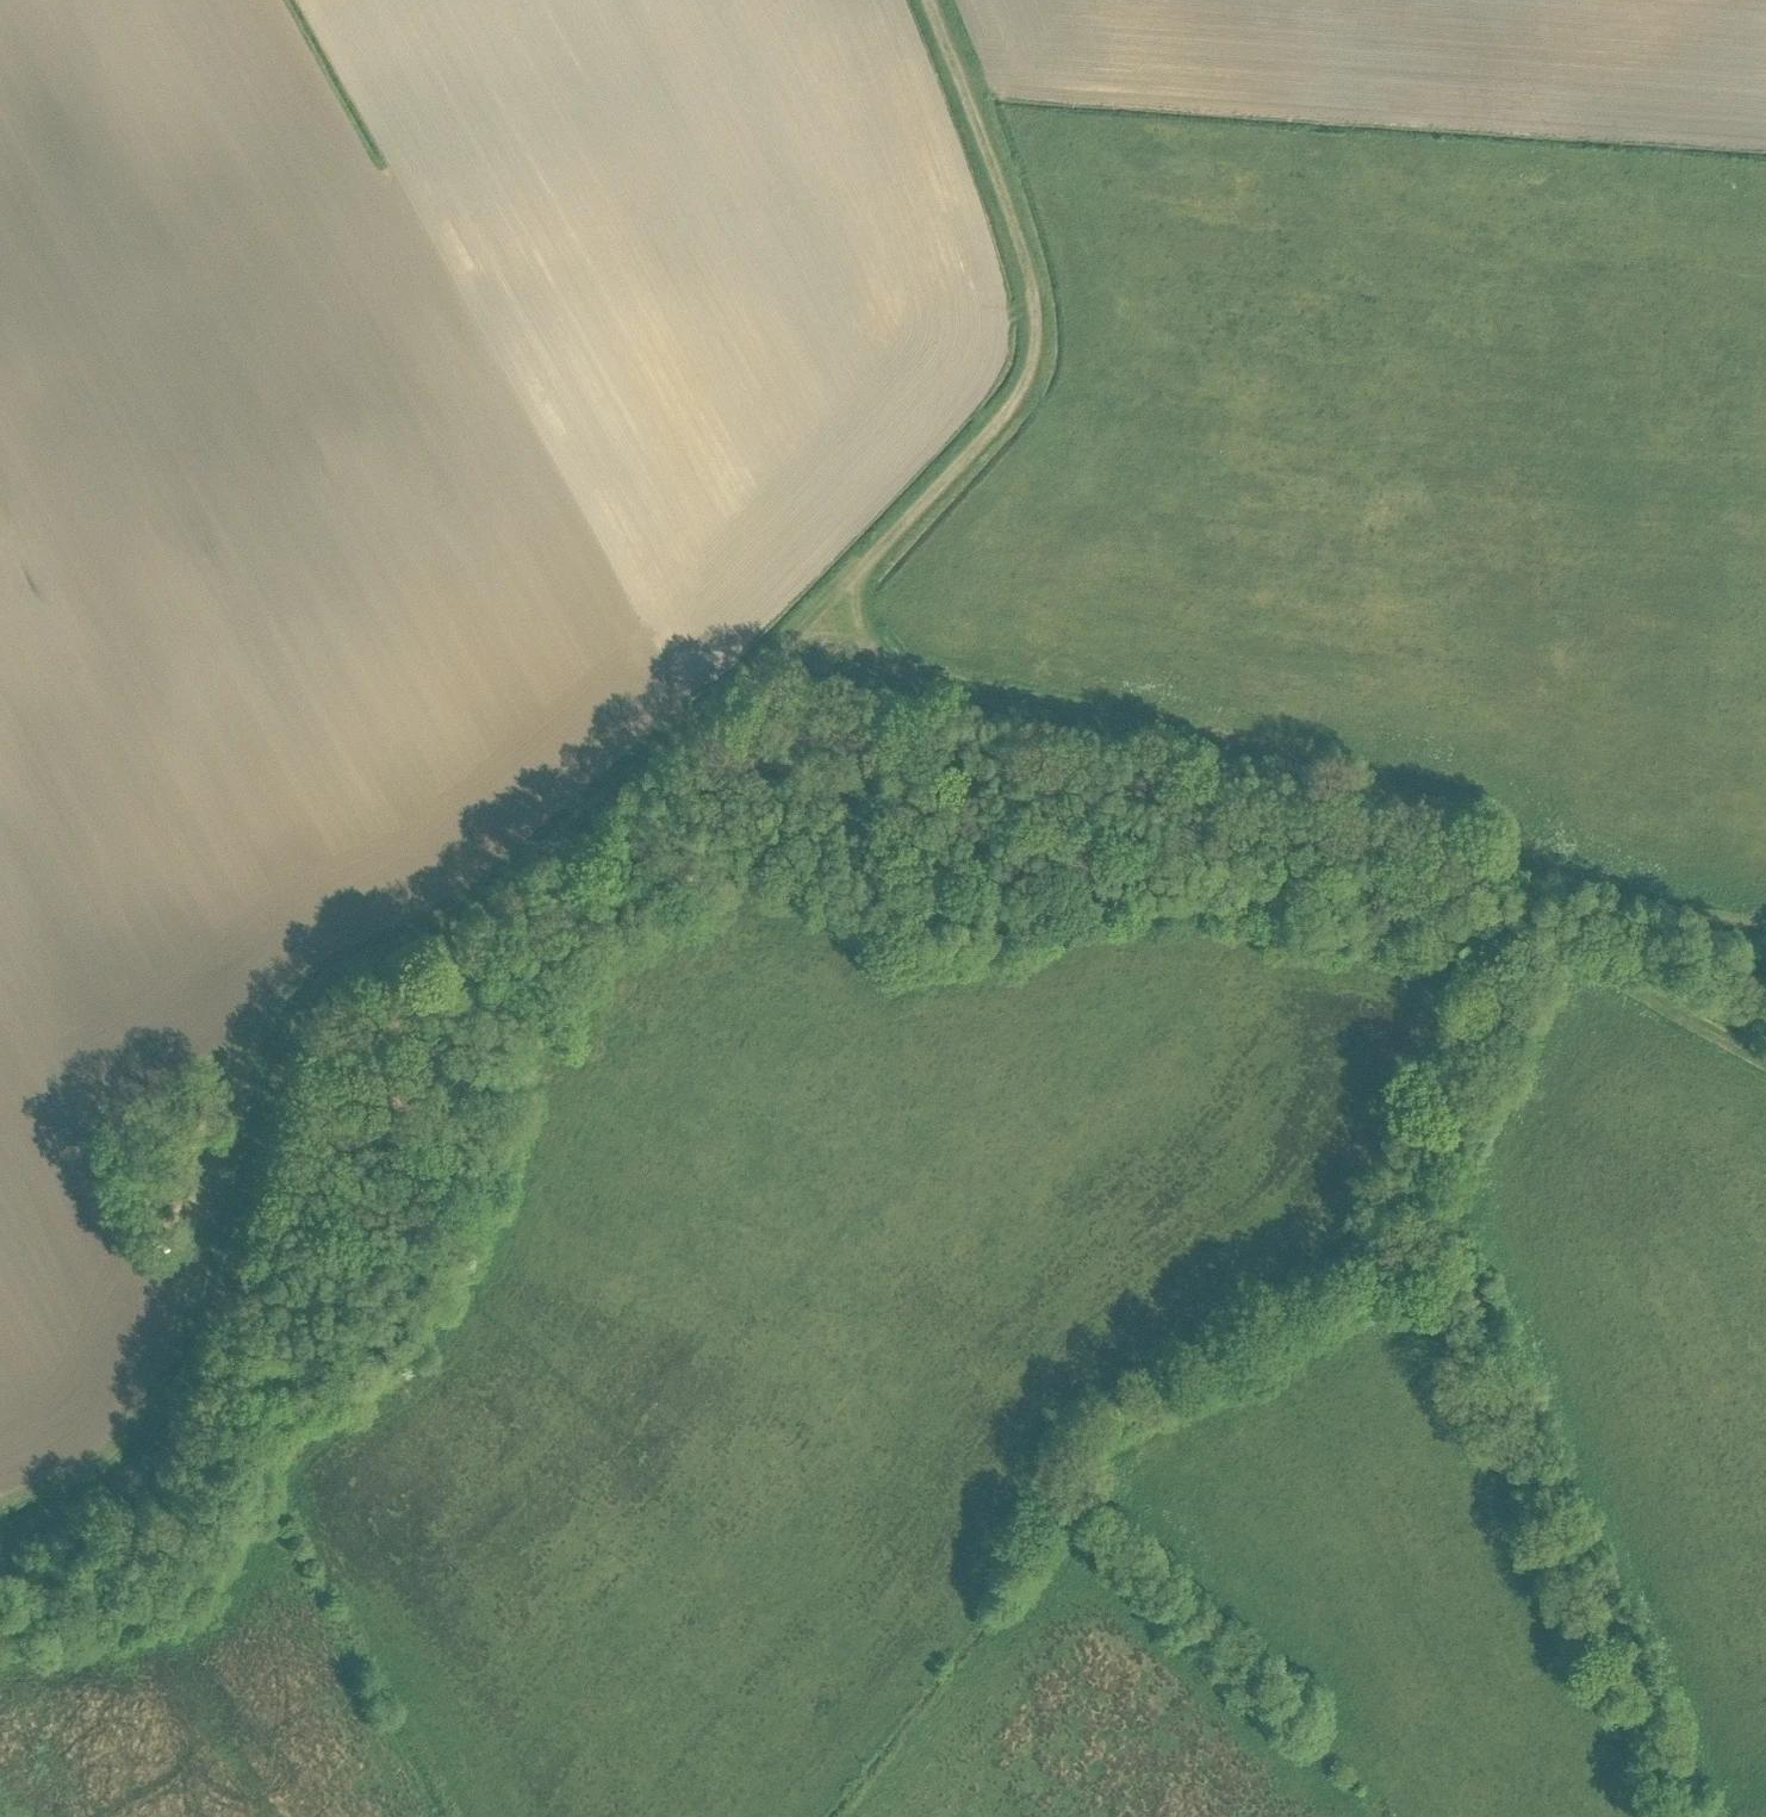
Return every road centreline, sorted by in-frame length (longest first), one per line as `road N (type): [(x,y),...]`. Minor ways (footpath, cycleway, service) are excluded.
road 1 (track): [(0,1544),(86,1510),(134,1479),(172,1425),(230,1276),(280,1075),(319,1005),(508,891),(852,579)]
road 2 (track): [(852,579),(877,651),(896,674),(928,689),(1443,803),(1487,825),(1501,844)]
road 3 (track): [(852,579),(1014,406),(1036,362),(1039,318),(1027,264),(928,0)]
road 4 (track): [(1501,844),(1522,906),(1519,939),(1550,943),(1628,982),(1765,1074)]
road 5 (track): [(1519,939),(1421,1178)]

